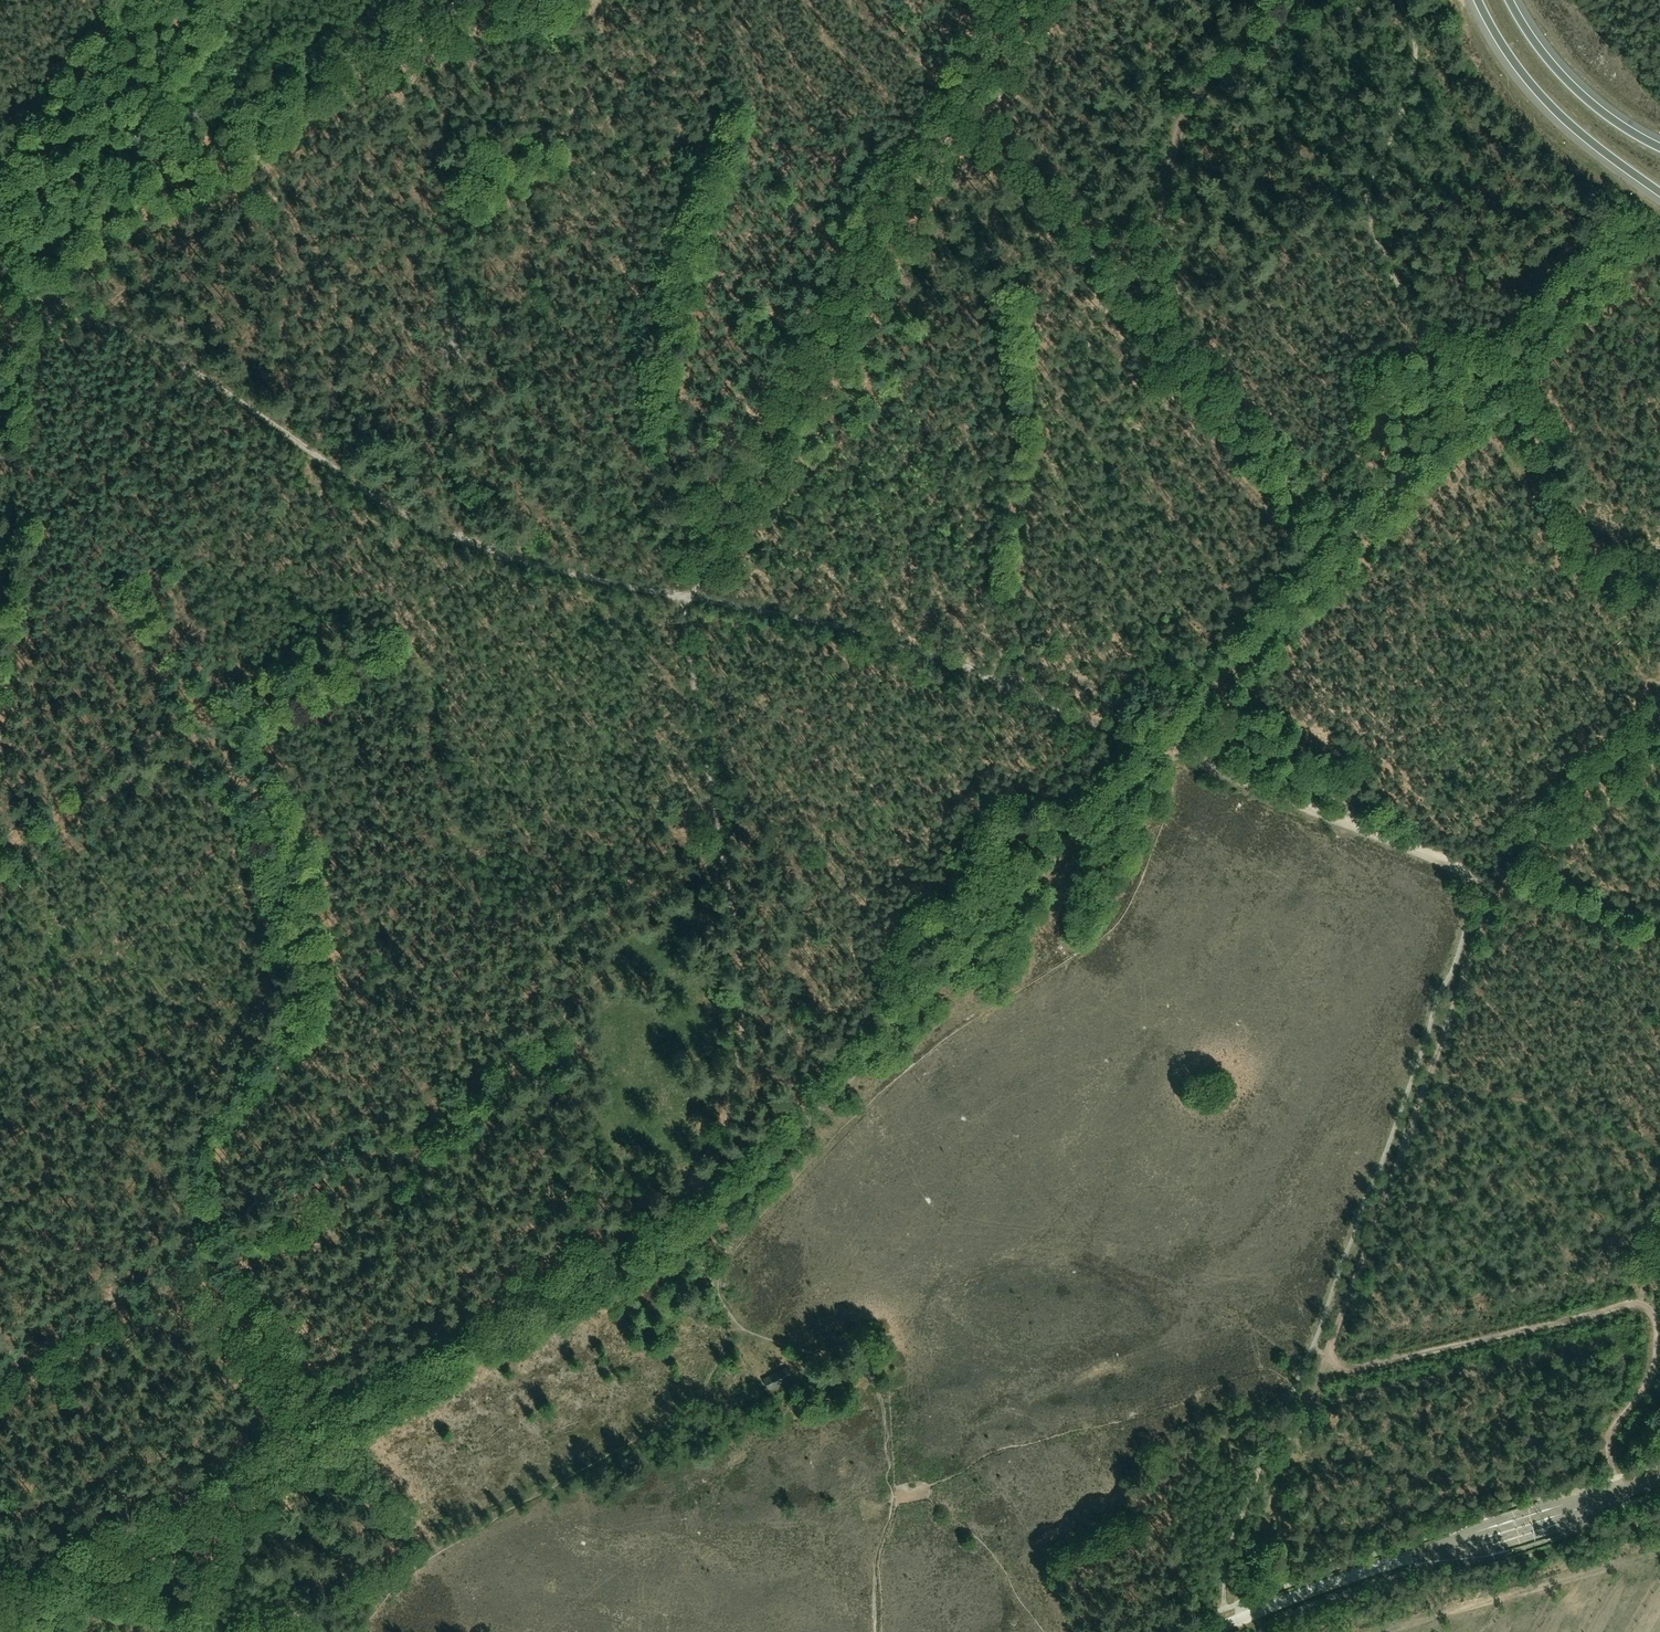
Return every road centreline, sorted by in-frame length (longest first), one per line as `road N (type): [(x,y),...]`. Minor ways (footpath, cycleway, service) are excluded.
road 1 (track): [(0,1525),(93,1562),(688,1241),(740,1197),(1281,624),(1334,567),(1333,555)]
road 2 (track): [(1248,1616),(1244,1576),(1488,899),(1478,875),(1166,744)]
road 3 (track): [(0,569),(53,305),(131,331),(201,372),(425,524),(503,555),(684,597)]
road 4 (track): [(215,728),(282,882),(284,973),(255,1043),(203,1106),(182,1168),(183,1209),(229,1326),(312,1398),(332,1430)]
road 5 (track): [(1322,0),(1281,20),(1198,89),(1159,219),(1153,294),(1156,331),(1333,555)]
road 6 (track): [(1015,0),(684,597)]
road 7 (track): [(290,435),(275,240),(225,158),(226,147),(234,136),(558,0)]
road 8 (track): [(684,597),(745,1019),(729,1132),(693,1194),(699,1223)]
road 9 (track): [(542,1055),(0,1375)]
road 10 (track): [(0,853),(503,555)]
road 11 (track): [(571,1291),(553,1240),(544,1168),(543,957),(555,930),(573,916),(721,854)]
road 12 (track): [(1621,1491),(1609,1442),(1615,1422),(1651,1381),(1658,1351),(1654,1315),(1639,1307),(1351,1370),(1324,1364)]
road 13 (tertiary): [(0,199),(472,0)]
road 14 (track): [(684,597),(812,610),(871,628),(1154,745)]
road 15 (unclassified): [(1209,1631),(1368,1570),(1659,1478)]
road 16 (track): [(236,0),(53,305)]
road 17 (track): [(951,112),(1156,331)]
road 18 (motorway): [(1478,0),(1535,89),(1659,192)]
road 19 (motorway): [(1659,148),(1575,89),(1509,0)]

